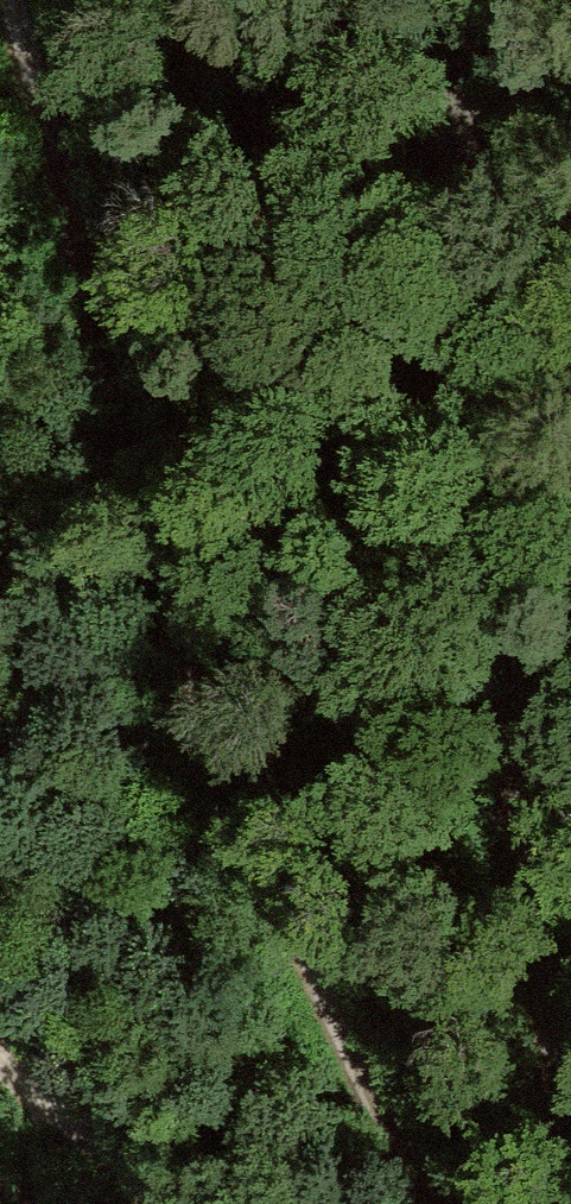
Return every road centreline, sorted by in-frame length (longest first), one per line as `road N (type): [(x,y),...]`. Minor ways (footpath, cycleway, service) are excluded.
road 1 (track): [(18,0),(193,718),(424,1203)]
road 2 (unclassified): [(570,1172),(535,888),(514,795),(465,375),(452,153),(454,0)]
road 3 (track): [(161,1203),(0,1059)]

